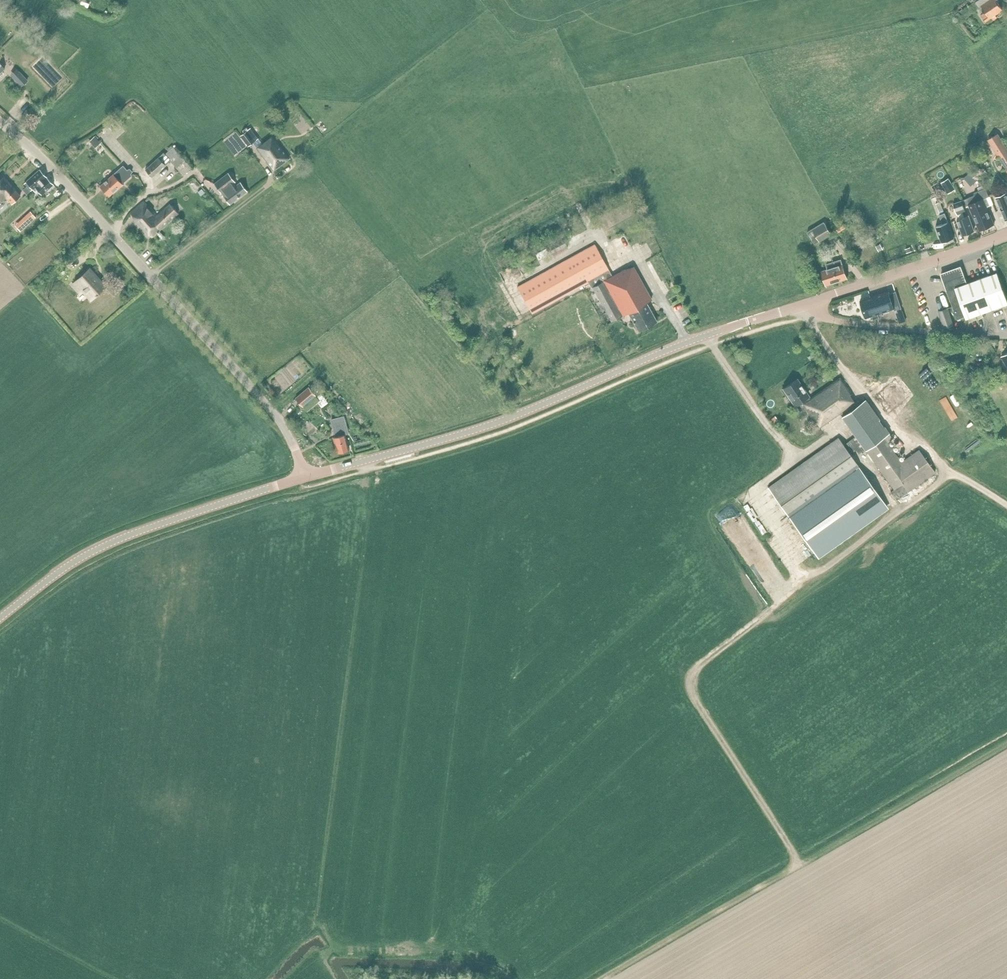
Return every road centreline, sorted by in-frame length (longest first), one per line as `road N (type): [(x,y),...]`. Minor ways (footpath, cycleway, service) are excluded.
road 1 (track): [(799,864),(688,689),(690,673),(948,473)]
road 2 (tertiary): [(305,477),(504,420),(678,346),(813,302)]
road 3 (unclassified): [(305,477),(271,409),(0,120)]
road 4 (track): [(605,978),(799,864),(870,978)]
road 5 (tertiary): [(0,618),(108,544),(305,477)]
road 6 (track): [(807,582),(750,495),(796,461),(708,336)]
road 7 (track): [(799,864),(1006,745)]
road 8 (track): [(948,473),(850,375),(802,305)]
road 9 (tertiary): [(813,302),(1006,234)]
road 10 (residential): [(1006,335),(822,317),(813,302)]
road 11 (track): [(517,978),(503,961),(345,947)]

